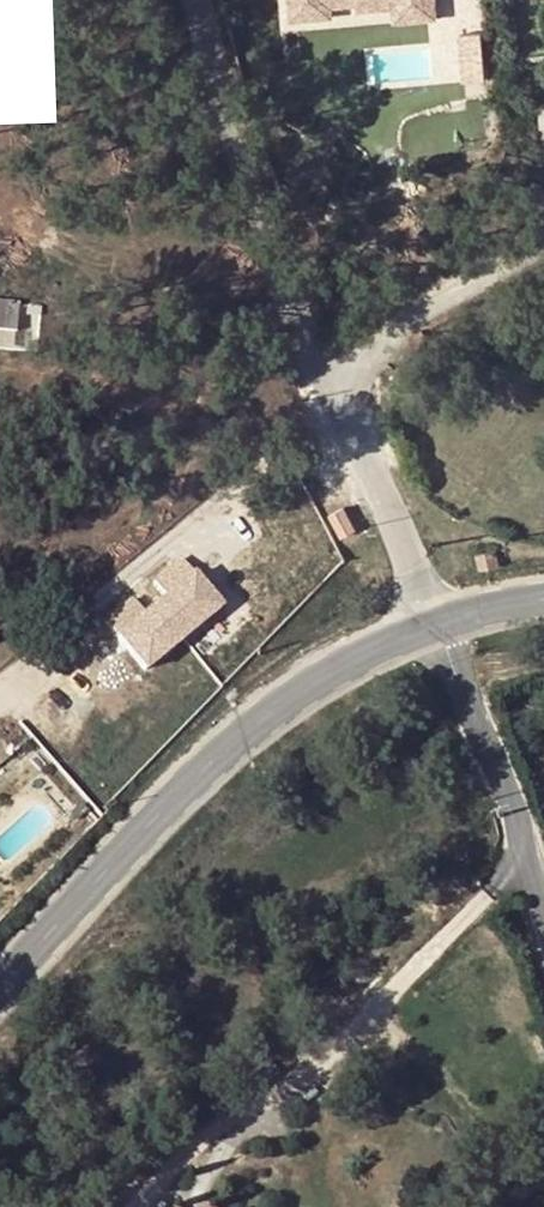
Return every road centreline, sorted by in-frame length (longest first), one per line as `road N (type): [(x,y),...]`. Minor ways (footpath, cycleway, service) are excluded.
road 1 (secondary): [(436,630),(270,723),(128,841),(0,980)]
road 2 (residential): [(335,385),(270,240),(198,0)]
road 3 (unclassified): [(543,898),(480,720),(436,630)]
road 4 (residential): [(436,630),(399,514),(335,385)]
road 5 (residential): [(335,385),(444,298),(543,242)]

